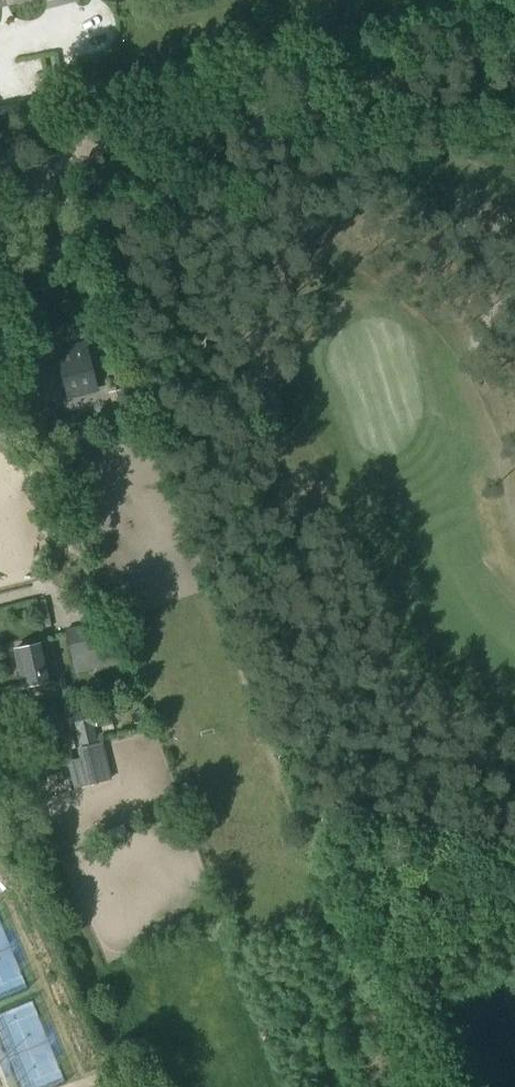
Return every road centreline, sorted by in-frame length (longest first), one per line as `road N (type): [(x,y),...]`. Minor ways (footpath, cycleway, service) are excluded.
road 1 (track): [(0,198),(57,183),(80,162),(514,54)]
road 2 (track): [(0,740),(76,931)]

